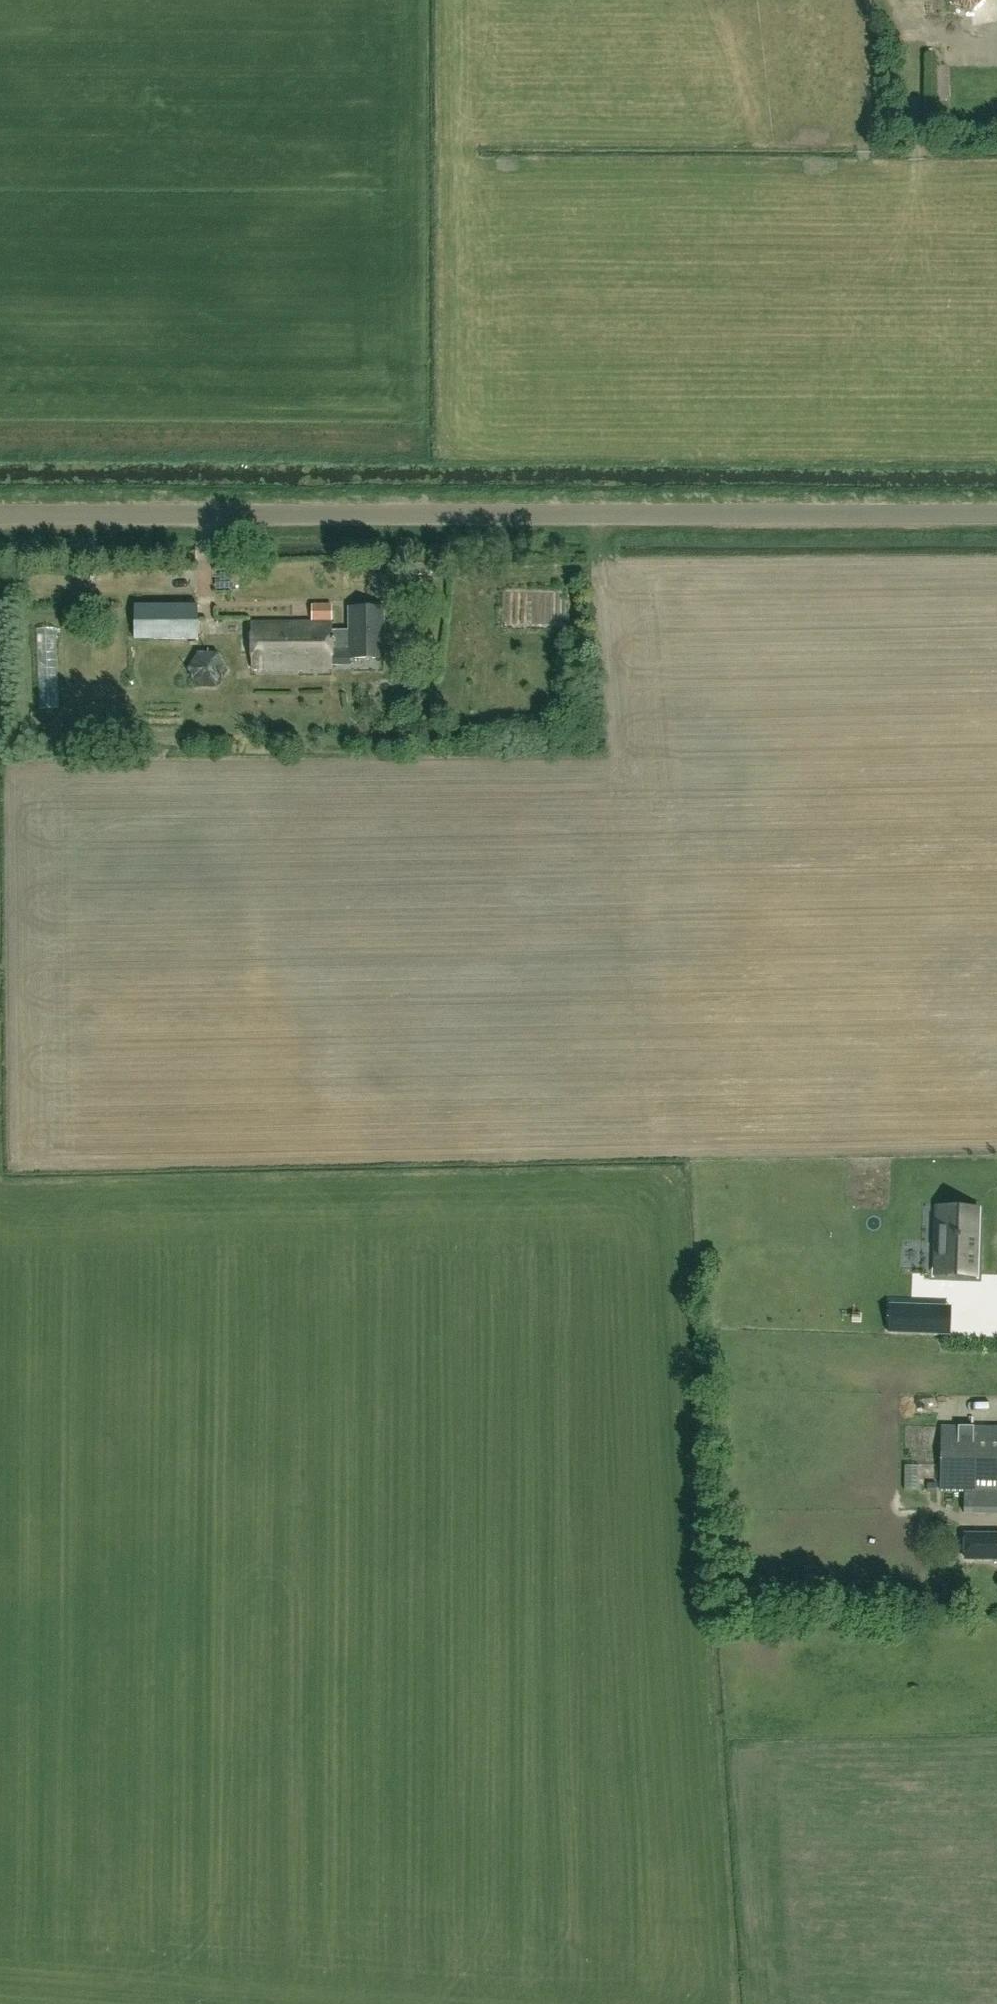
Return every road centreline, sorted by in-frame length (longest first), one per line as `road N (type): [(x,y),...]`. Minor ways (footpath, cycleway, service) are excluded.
road 1 (unclassified): [(996,516),(0,519)]

